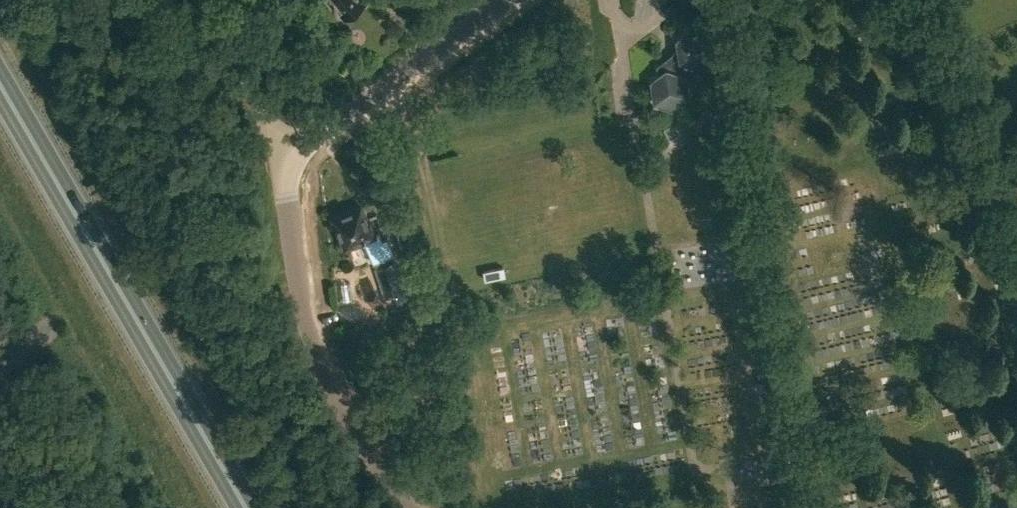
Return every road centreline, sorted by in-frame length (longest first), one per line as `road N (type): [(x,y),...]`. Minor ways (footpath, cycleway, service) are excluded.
road 1 (trunk): [(246,507),(0,84)]
road 2 (tertiary): [(411,507),(353,428),(327,372),(292,226),(289,159)]
road 3 (tertiary): [(289,159),(510,0)]
road 4 (residential): [(289,159),(202,0)]

